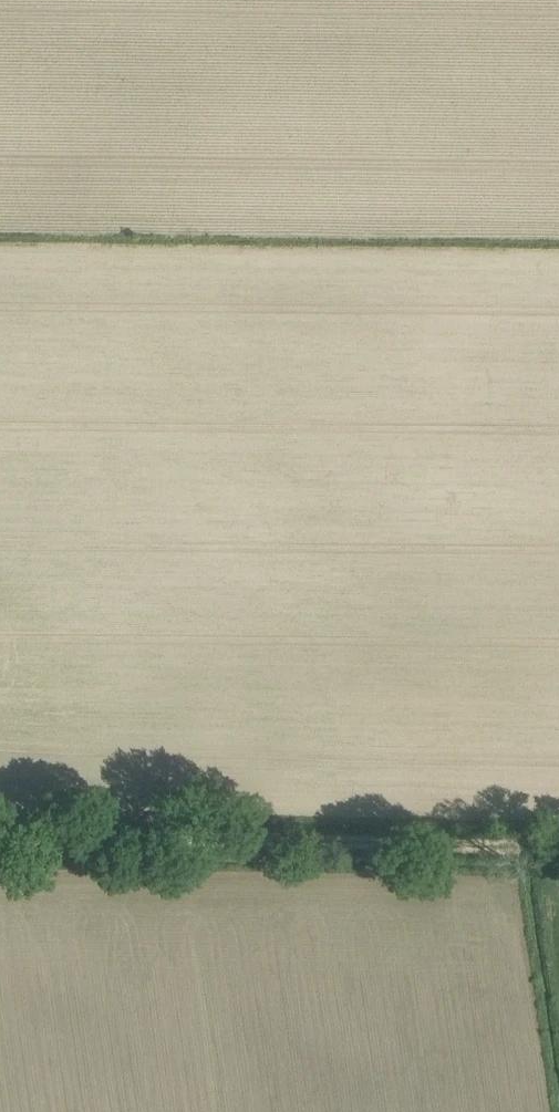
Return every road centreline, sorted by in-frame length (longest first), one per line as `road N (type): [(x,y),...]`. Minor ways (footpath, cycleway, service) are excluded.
road 1 (track): [(558,849),(0,839)]

